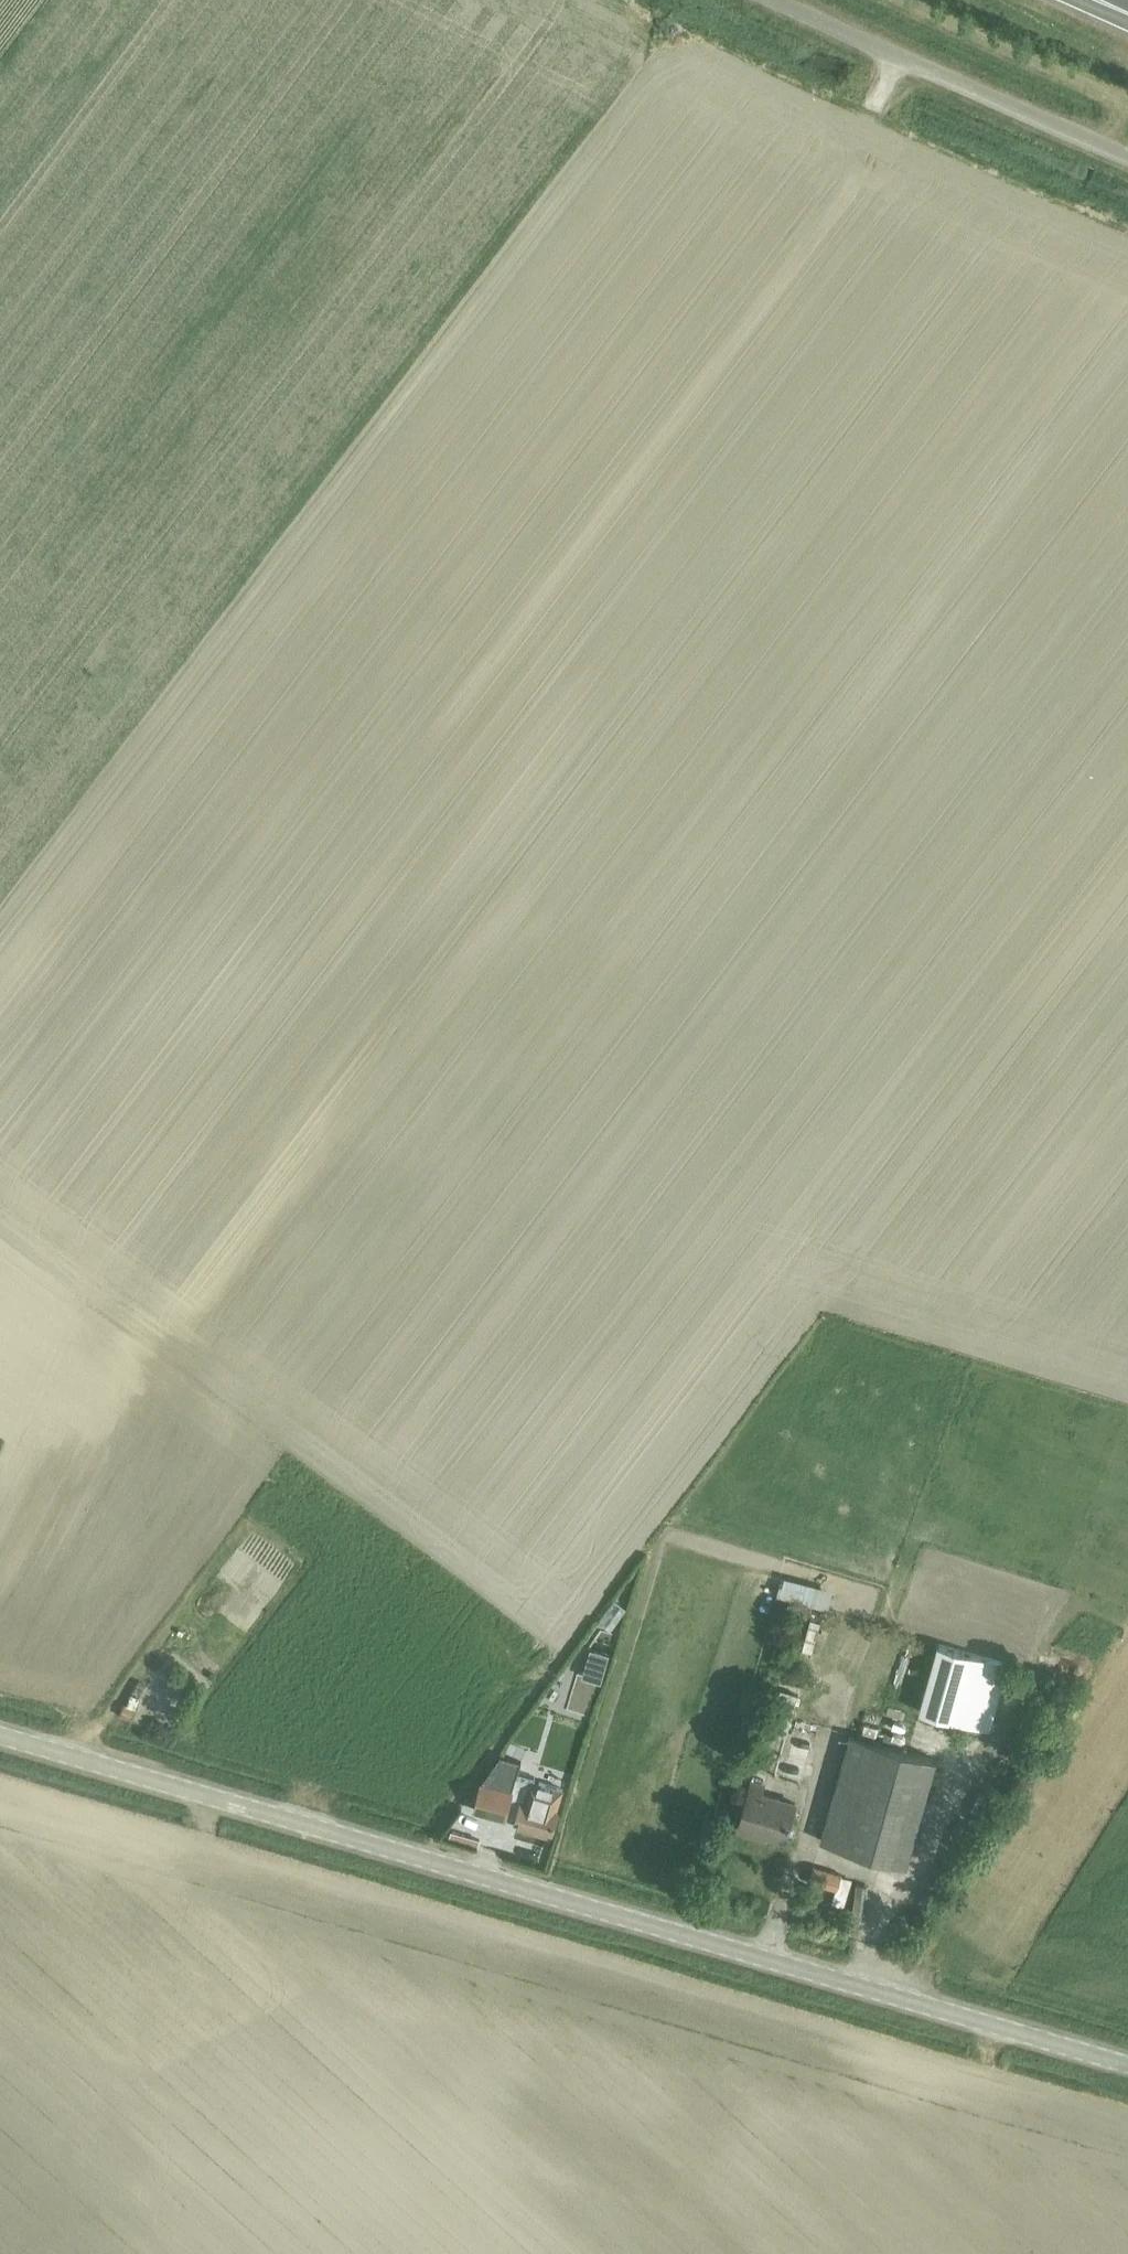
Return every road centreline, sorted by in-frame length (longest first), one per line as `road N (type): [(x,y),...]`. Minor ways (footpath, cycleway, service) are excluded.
road 1 (unclassified): [(1127,2071),(0,1738)]
road 2 (unclassified): [(1127,155),(778,0)]

